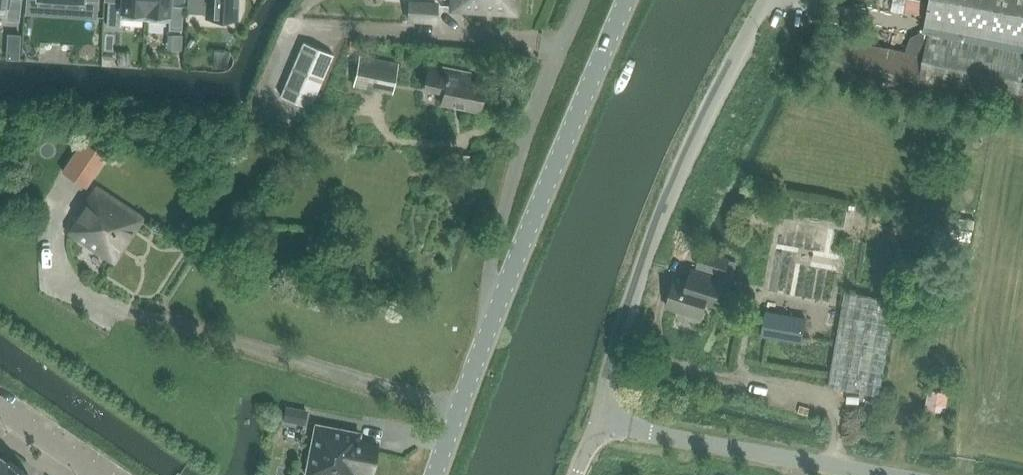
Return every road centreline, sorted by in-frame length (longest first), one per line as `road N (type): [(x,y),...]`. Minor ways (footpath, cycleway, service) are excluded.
road 1 (unclassified): [(438,474),(625,0)]
road 2 (unclassified): [(601,417),(713,107),(770,0)]
road 3 (unclassified): [(878,474),(601,417)]

